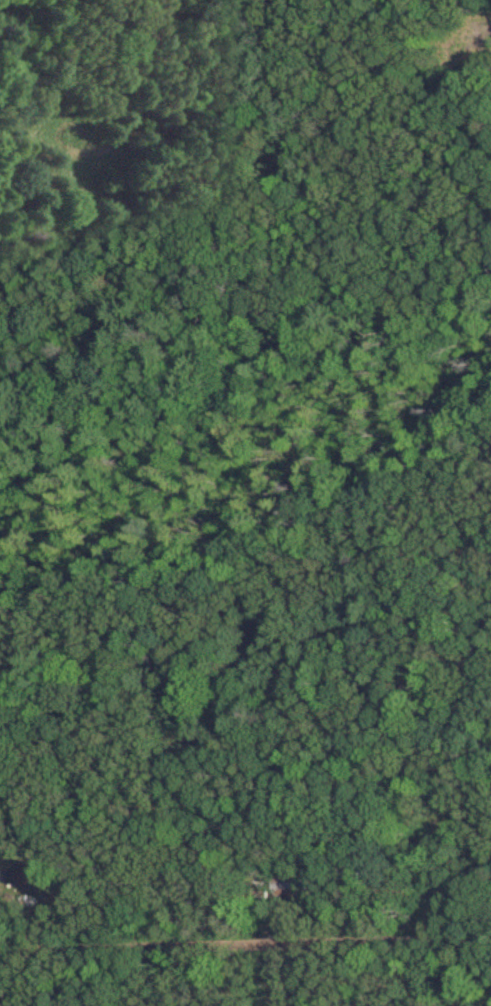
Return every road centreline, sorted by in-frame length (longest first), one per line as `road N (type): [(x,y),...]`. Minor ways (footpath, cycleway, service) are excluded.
road 1 (residential): [(0,936),(490,929)]
road 2 (residential): [(490,669),(453,702),(440,744),(377,849),(339,1005)]

